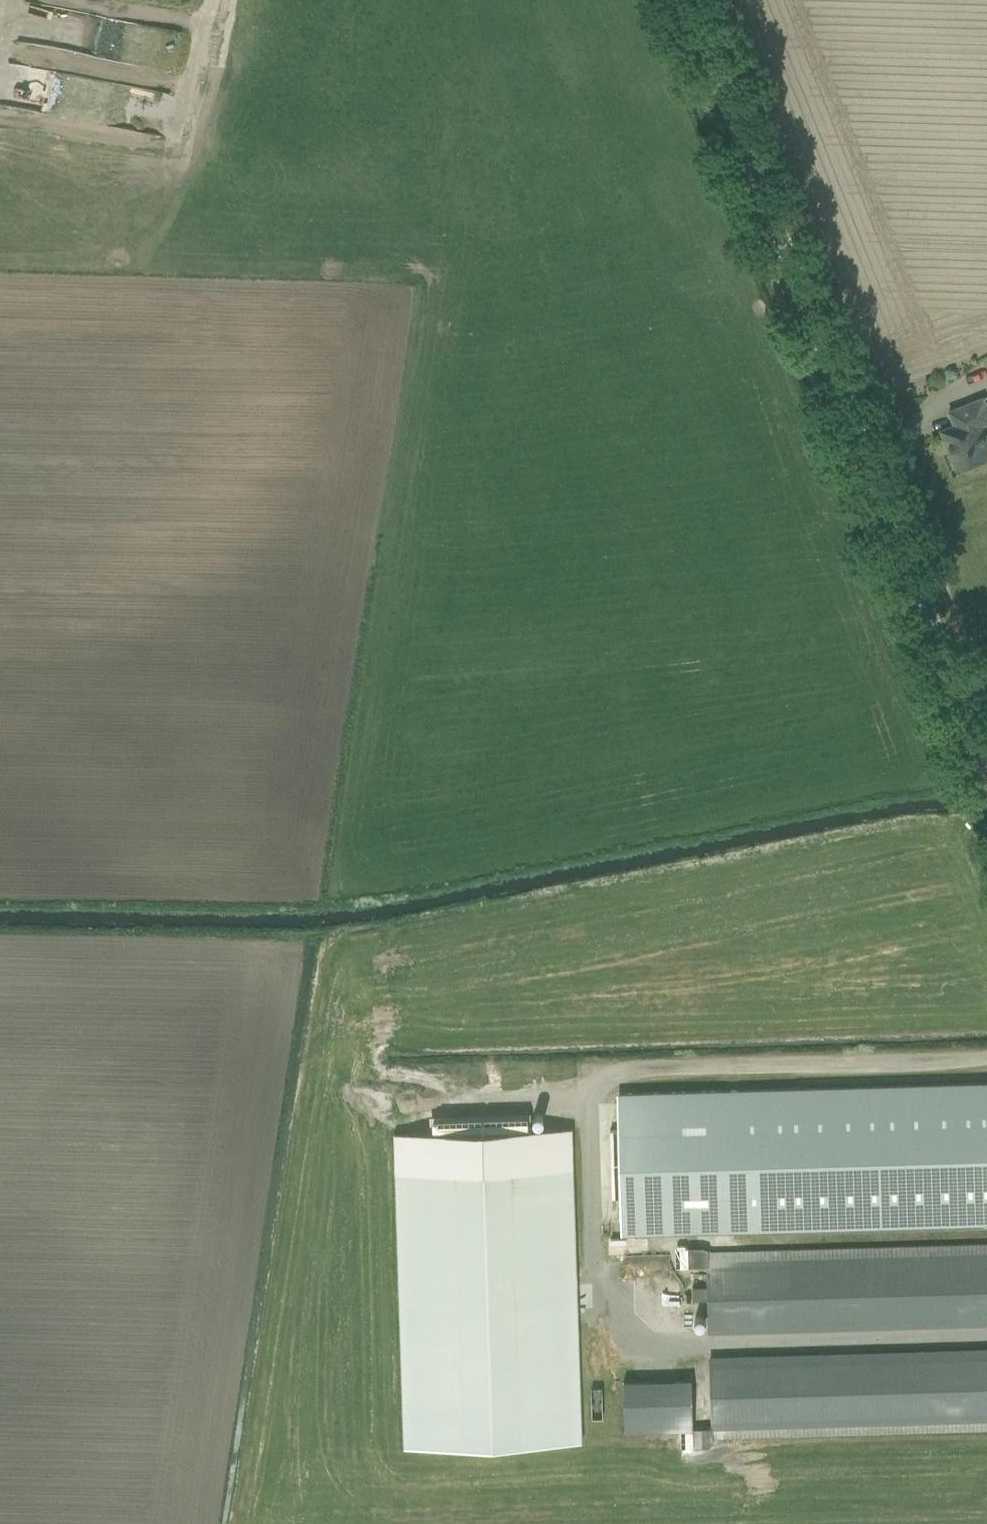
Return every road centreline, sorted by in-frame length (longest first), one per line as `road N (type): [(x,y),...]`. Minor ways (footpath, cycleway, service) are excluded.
road 1 (unclassified): [(986,769),(691,0)]

